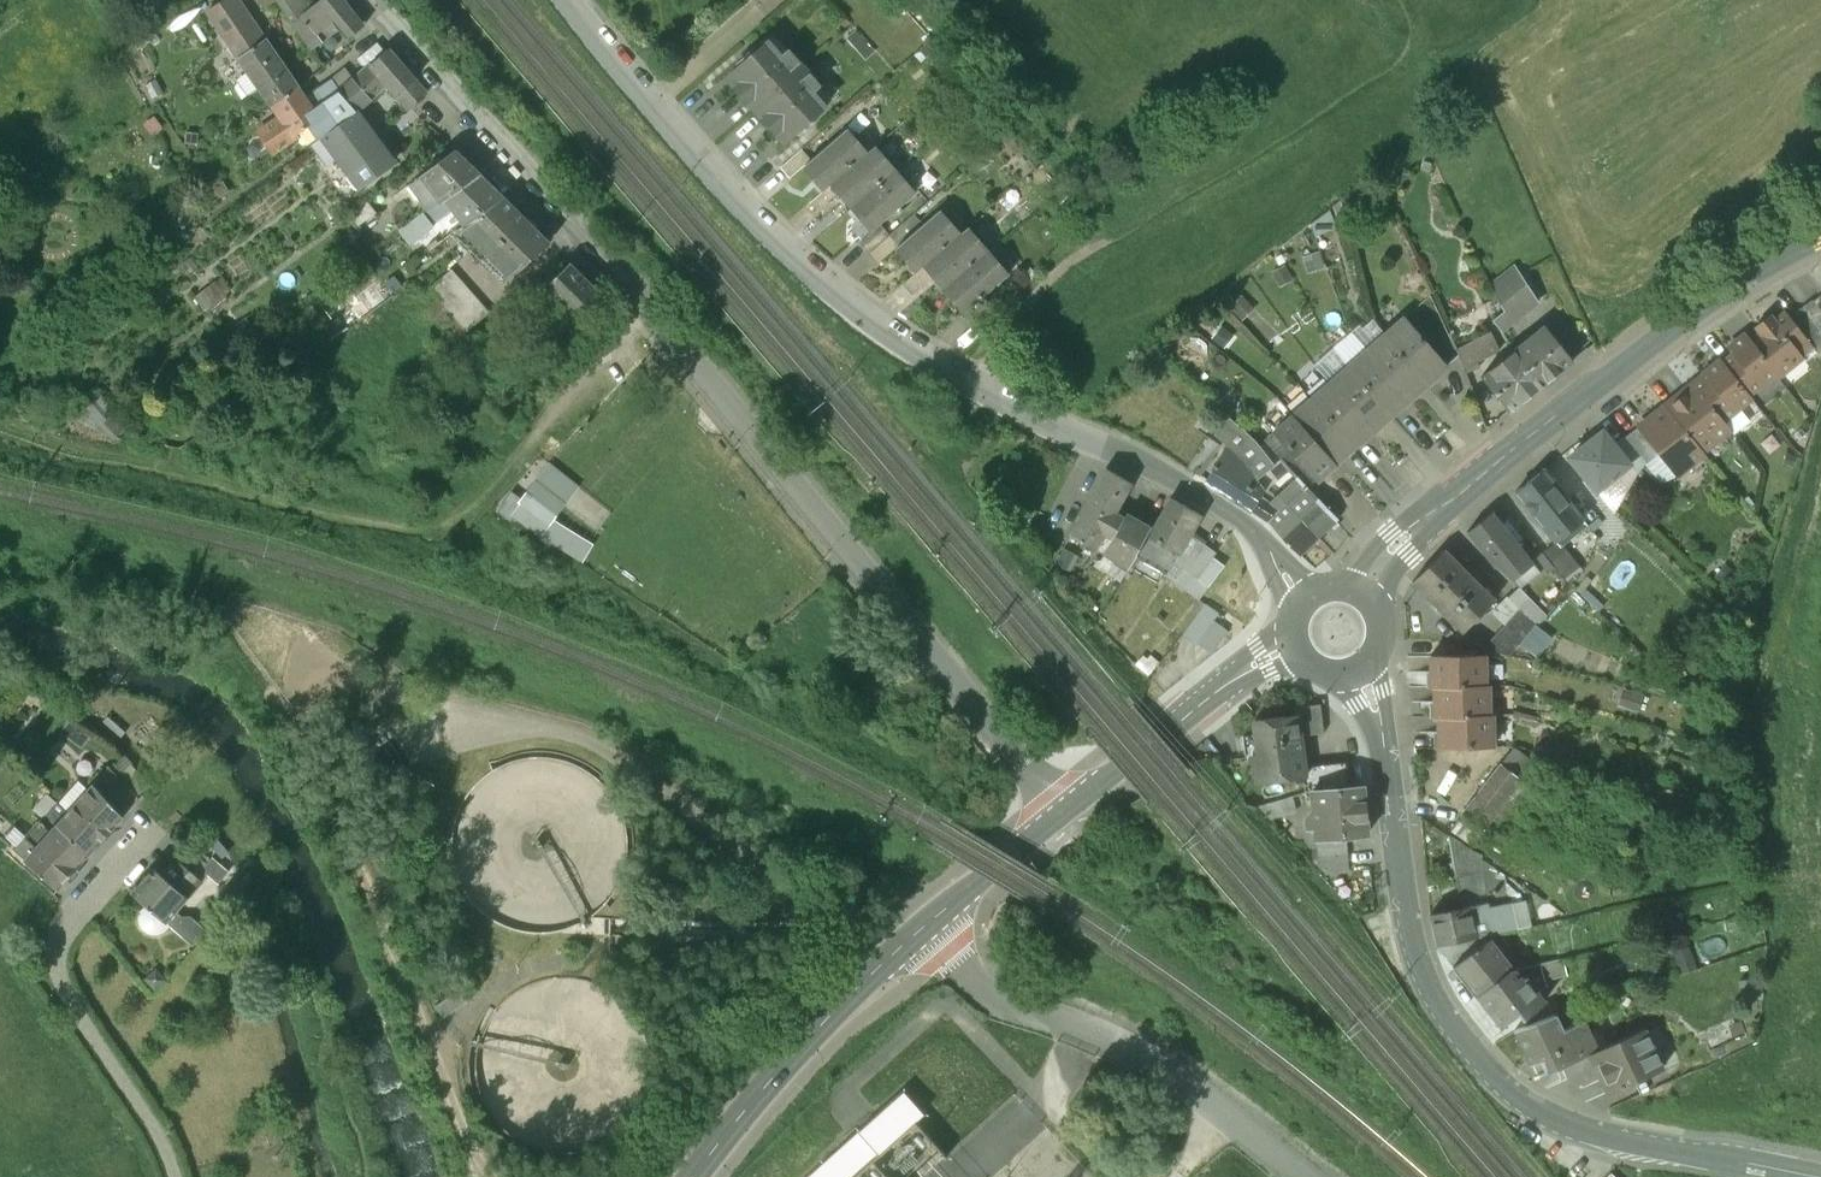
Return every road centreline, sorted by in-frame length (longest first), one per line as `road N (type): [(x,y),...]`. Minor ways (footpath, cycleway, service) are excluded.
road 1 (residential): [(1054,816),(647,302),(374,0)]
road 2 (tertiary): [(1820,1176),(1557,1117),(1486,1066),(1422,970),(1400,874),(1379,719),(1357,672)]
road 3 (tertiary): [(1362,592),(1387,552),(1564,406),(1694,310),(1820,241)]
road 4 (residential): [(977,385),(889,329),(775,234),(576,0)]
road 5 (tertiary): [(691,1176),(816,1036),(1054,816)]
road 6 (unclassified): [(175,1176),(145,1109),(64,992),(56,941),(158,822)]
road 7 (unclassified): [(1302,599),(1250,524),(977,385)]
road 8 (tertiary): [(1054,816),(1219,685),(1292,643)]

